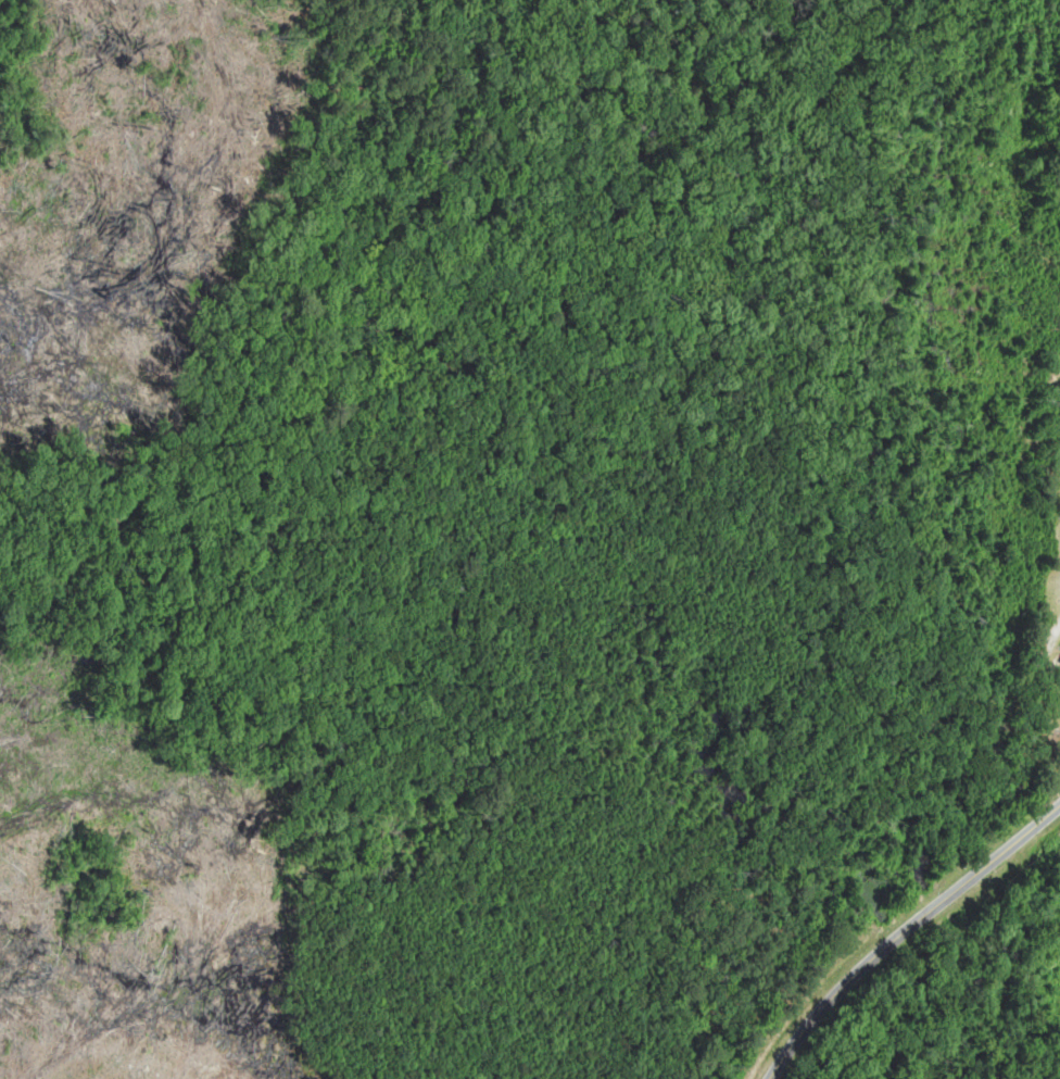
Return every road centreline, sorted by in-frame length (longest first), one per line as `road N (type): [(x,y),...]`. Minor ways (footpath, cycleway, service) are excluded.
road 1 (residential): [(768,1078),(855,976),(1059,804)]

